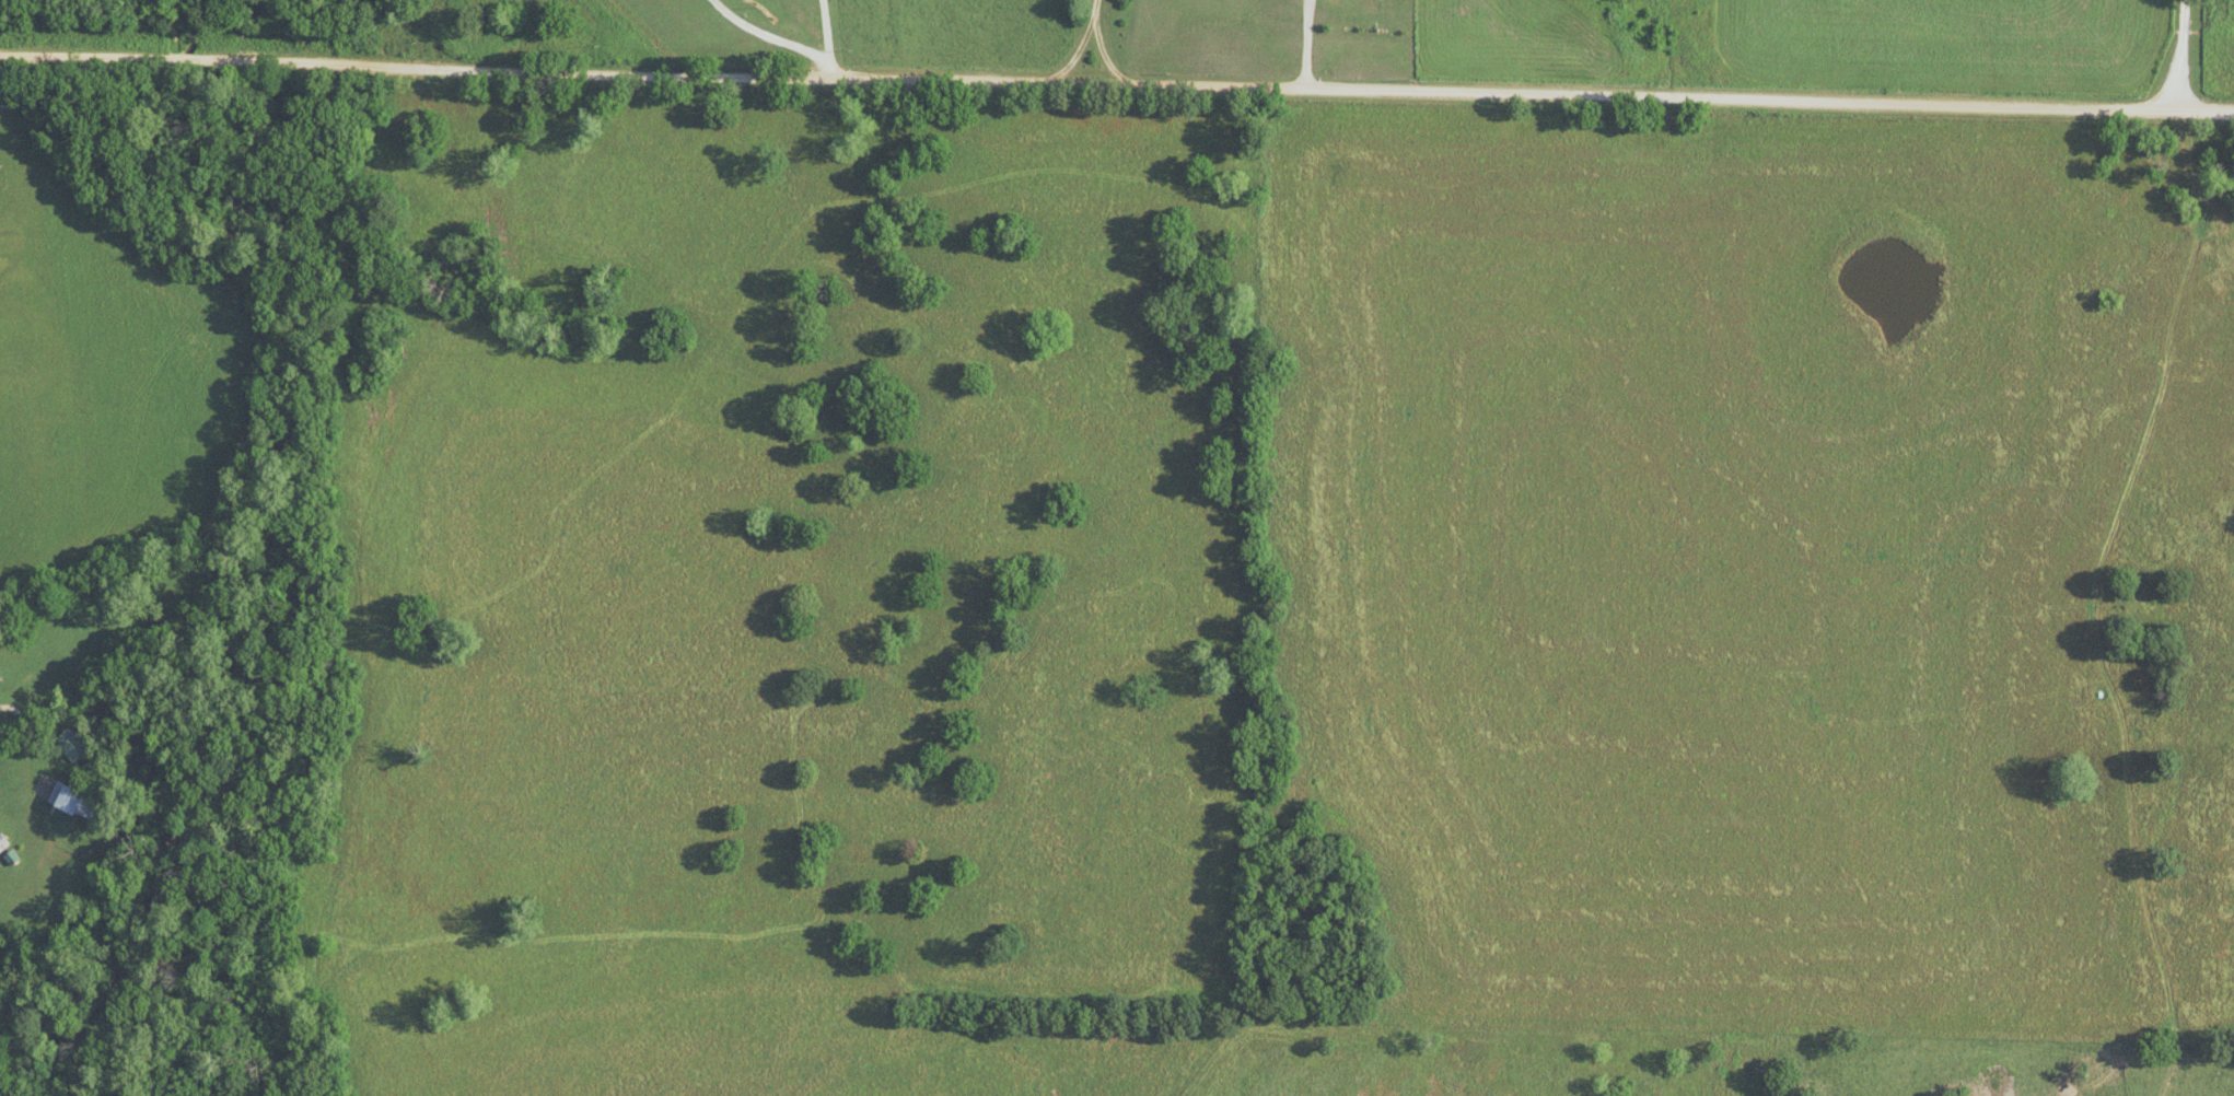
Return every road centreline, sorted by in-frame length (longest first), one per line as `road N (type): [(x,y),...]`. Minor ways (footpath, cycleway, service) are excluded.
road 1 (residential): [(2233,118),(1051,80),(710,80),(260,61),(0,61)]
road 2 (residential): [(2144,921),(2166,972),(2178,1042),(2159,1095)]

